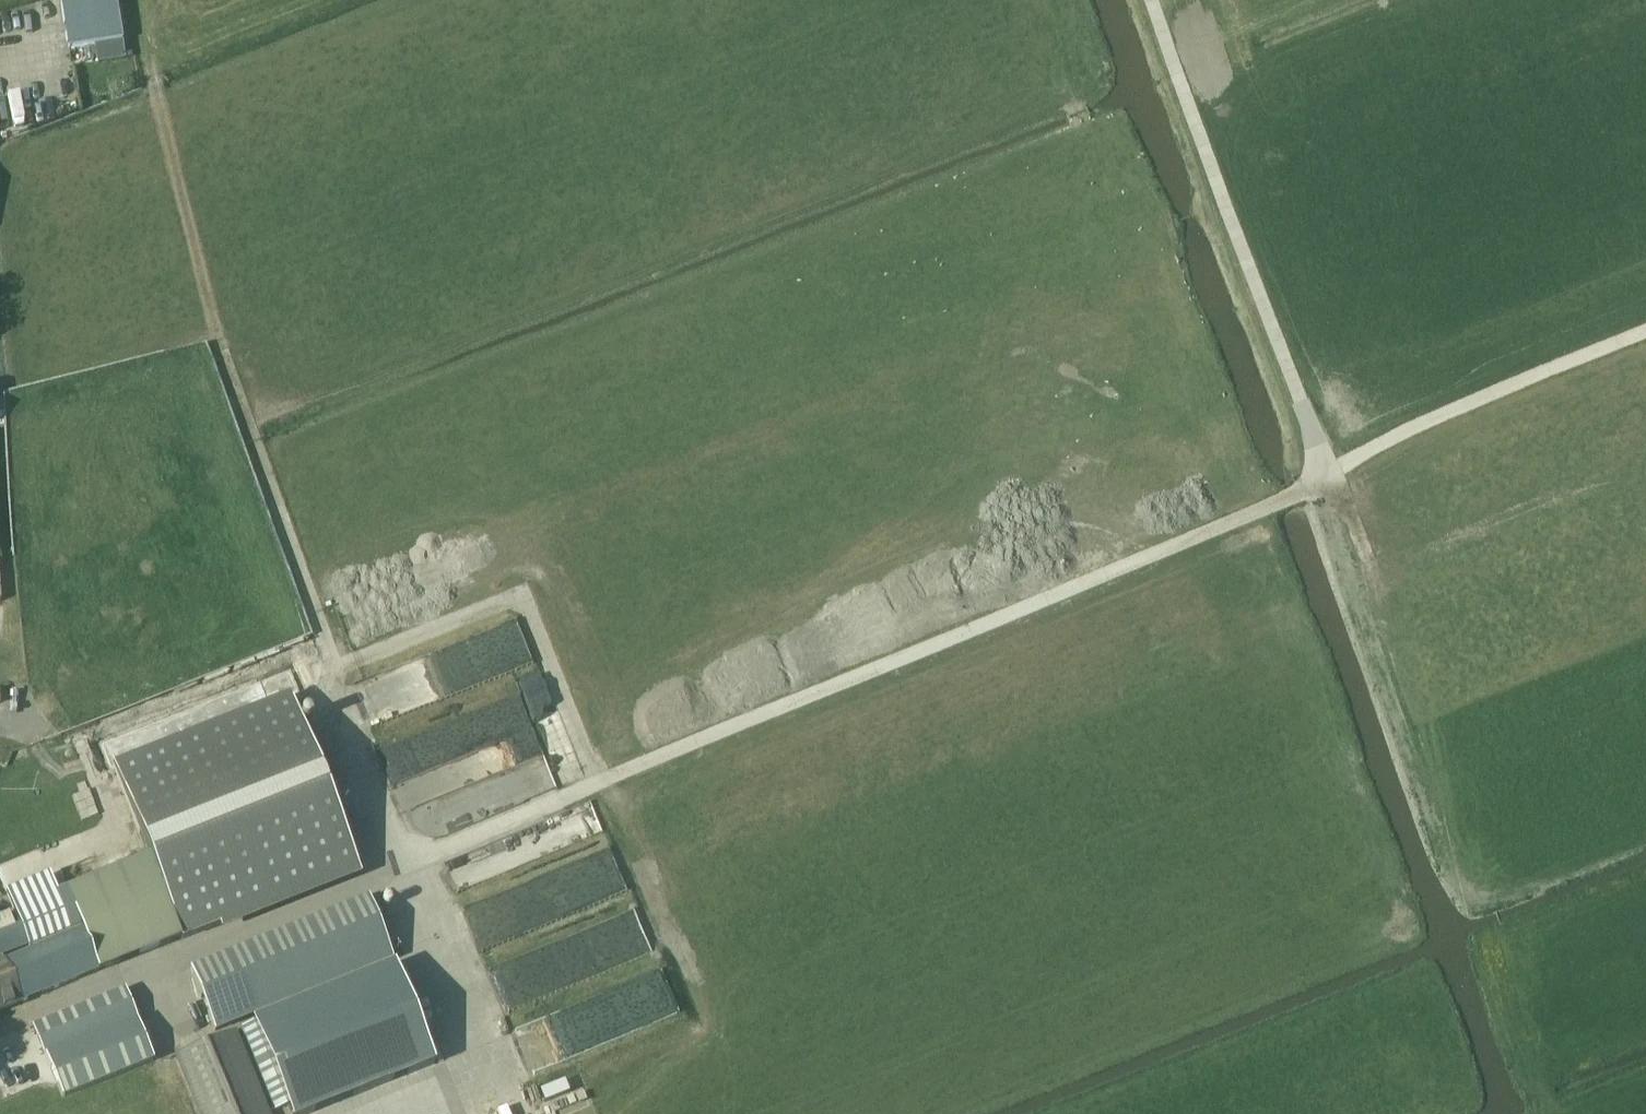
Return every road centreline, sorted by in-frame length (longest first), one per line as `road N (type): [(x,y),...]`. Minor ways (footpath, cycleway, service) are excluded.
road 1 (track): [(387,873),(1286,499),(1406,427),(1645,331)]
road 2 (track): [(1327,478),(1157,0)]

